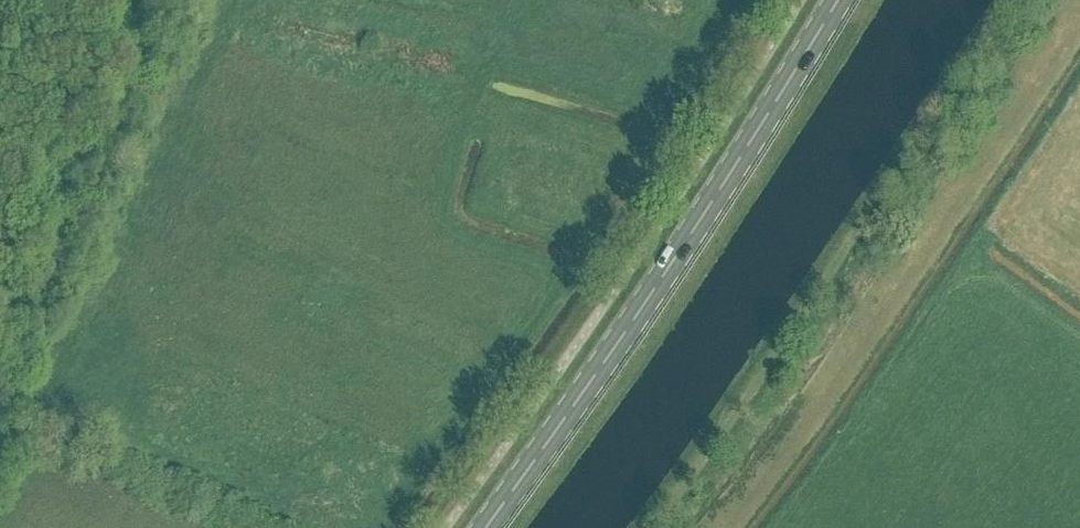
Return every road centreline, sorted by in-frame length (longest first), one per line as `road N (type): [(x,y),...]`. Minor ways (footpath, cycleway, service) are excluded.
road 1 (track): [(1015,0),(647,527)]
road 2 (primary): [(485,527),(678,258),(836,0)]

